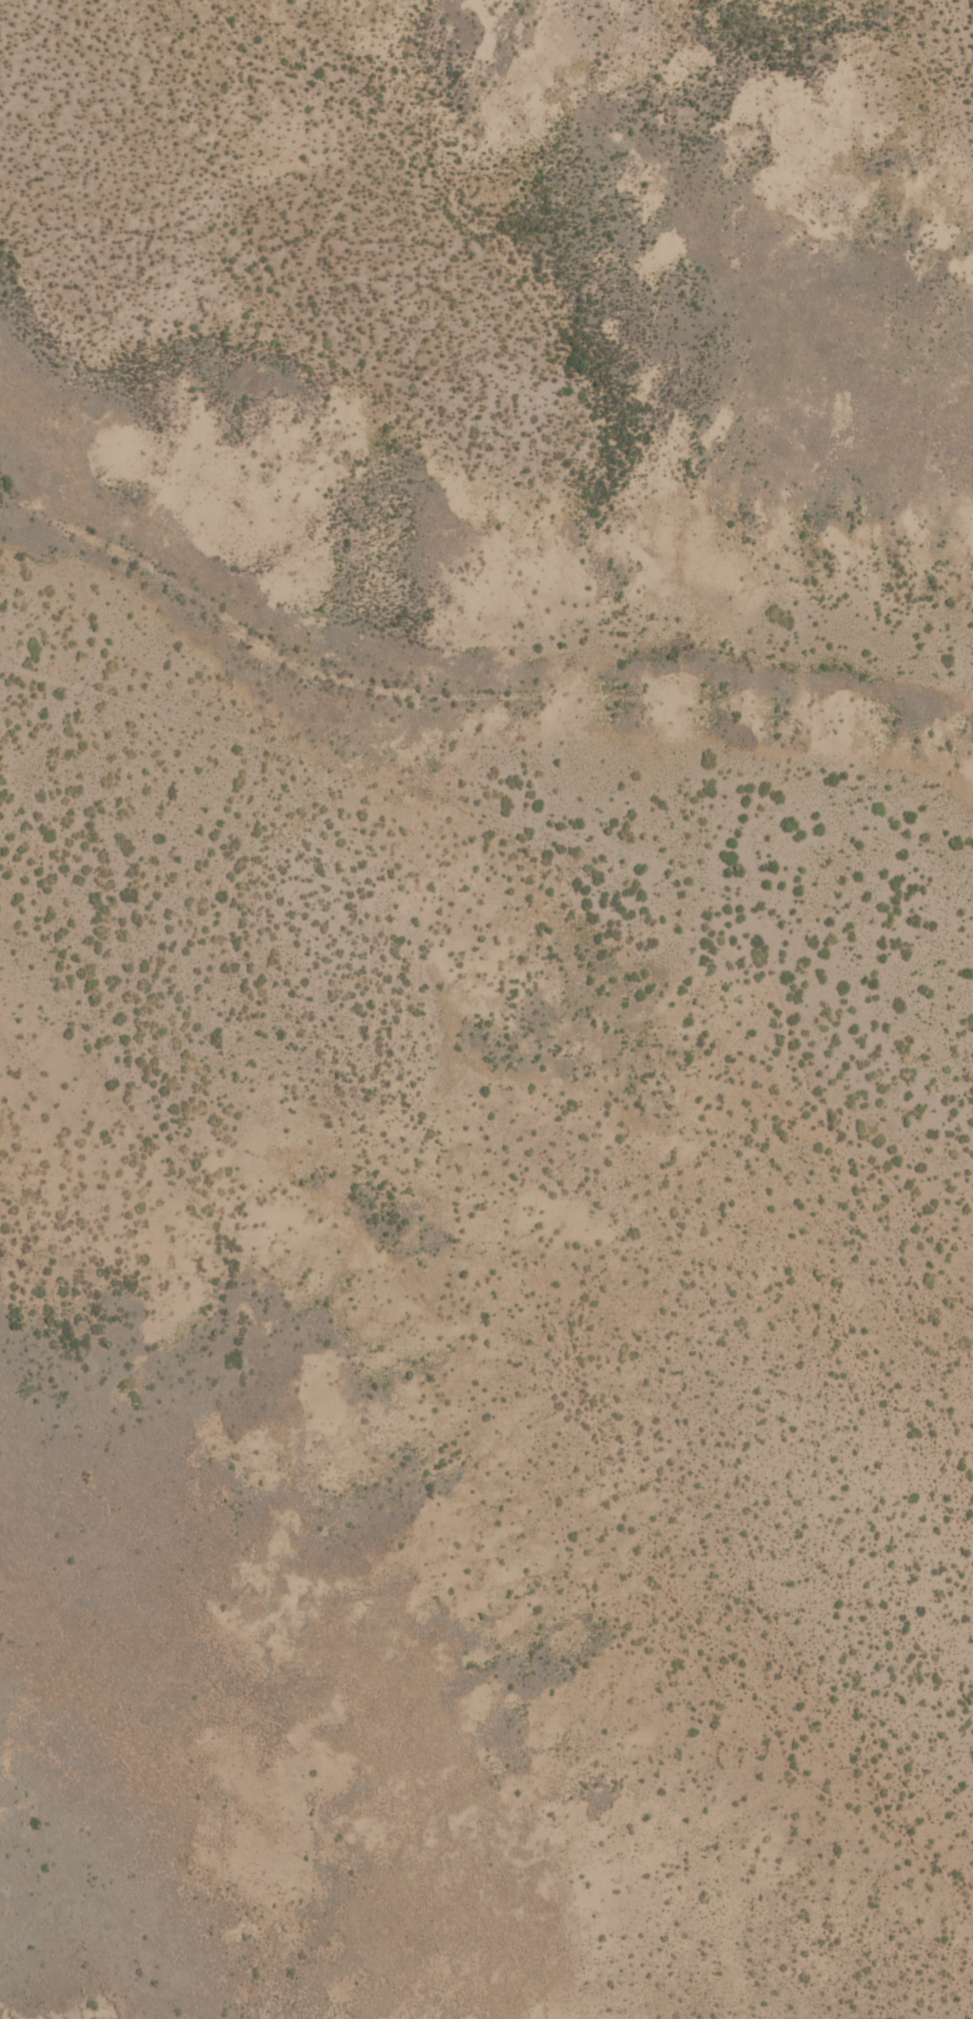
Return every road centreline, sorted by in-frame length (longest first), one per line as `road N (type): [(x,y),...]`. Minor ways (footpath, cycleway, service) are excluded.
road 1 (track): [(0,905),(492,0)]
road 2 (track): [(0,663),(972,960)]

